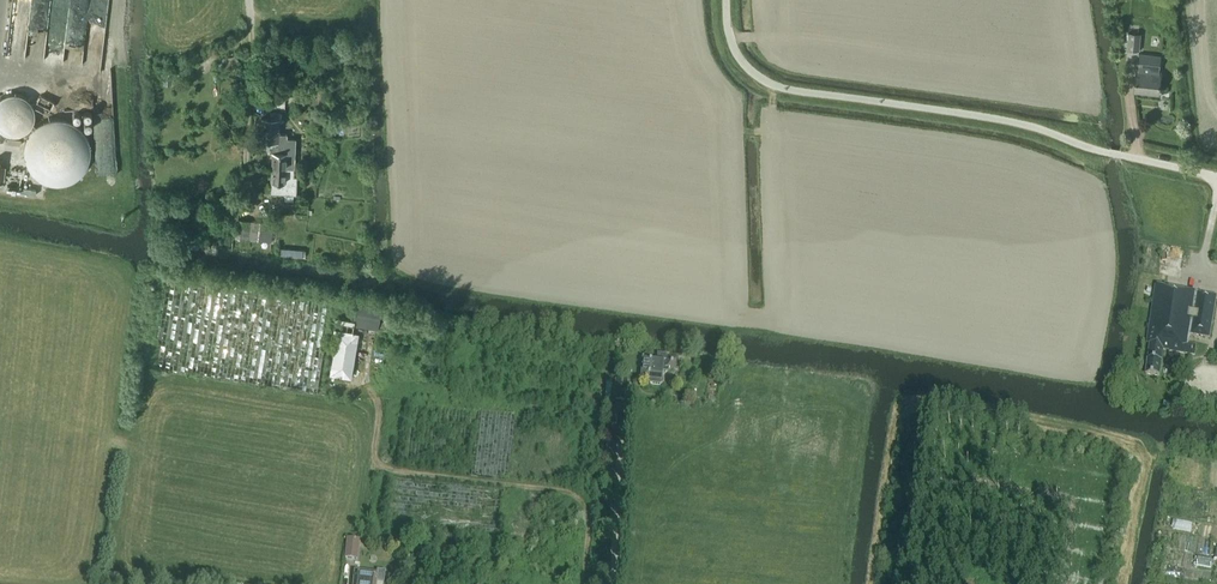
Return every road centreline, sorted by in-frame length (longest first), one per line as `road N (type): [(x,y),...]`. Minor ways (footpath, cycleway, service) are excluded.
road 1 (unclassified): [(1216,177),(1000,119),(770,84),(740,59),(726,0)]
road 2 (track): [(587,583),(590,525),(581,498),(383,467),(374,459),(378,406),(363,386)]

